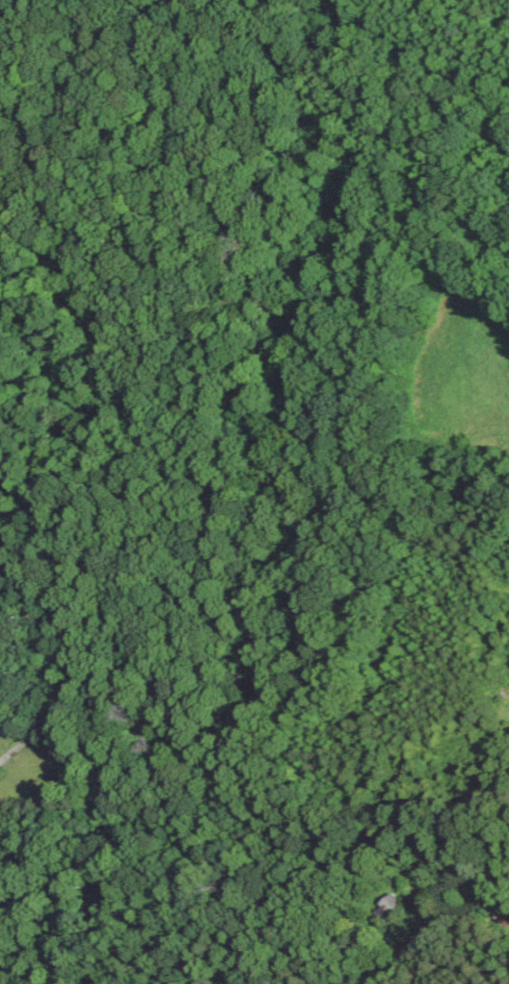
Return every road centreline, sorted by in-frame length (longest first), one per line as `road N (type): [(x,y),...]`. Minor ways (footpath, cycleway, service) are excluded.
road 1 (residential): [(508,898),(451,925),(404,960)]

